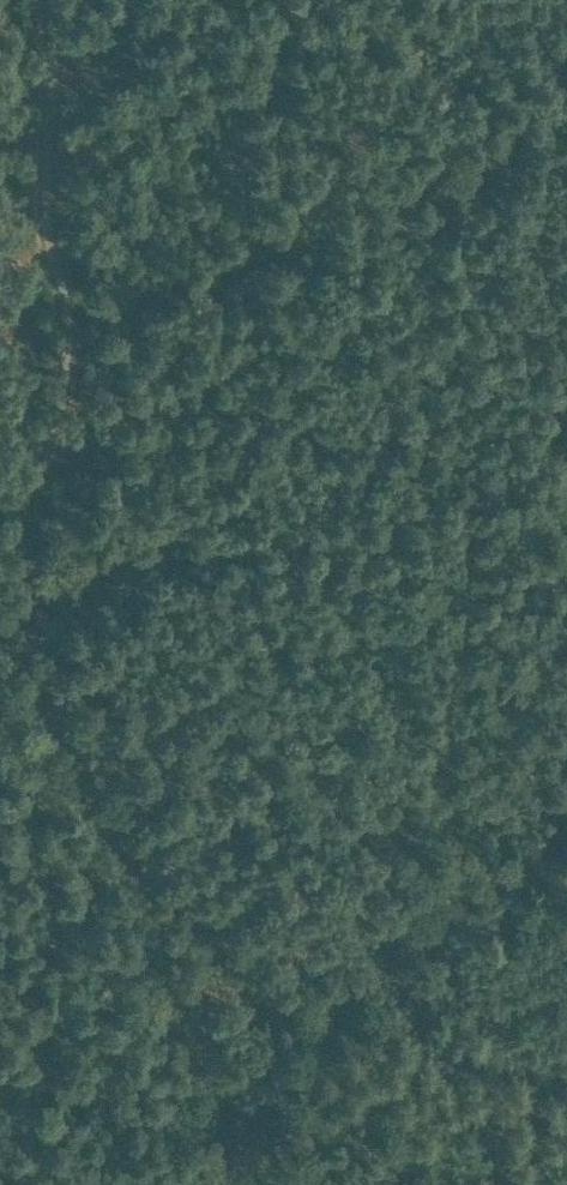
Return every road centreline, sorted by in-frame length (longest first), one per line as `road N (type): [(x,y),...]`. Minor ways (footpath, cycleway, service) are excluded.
road 1 (track): [(68,315),(177,286),(391,210),(566,125)]

